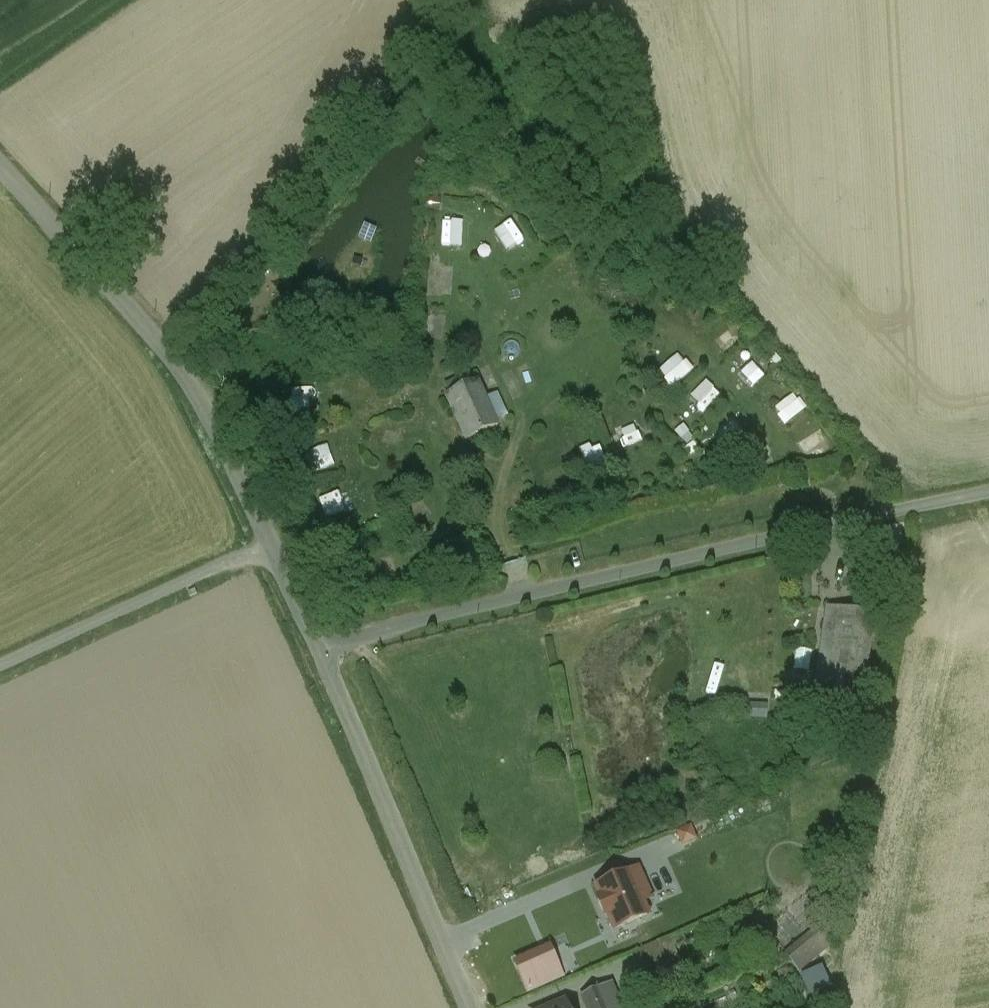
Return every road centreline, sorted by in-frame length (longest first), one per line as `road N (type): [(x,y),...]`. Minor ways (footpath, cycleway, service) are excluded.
road 1 (unclassified): [(320,653),(357,636),(988,493)]
road 2 (unclassified): [(270,542),(193,386),(0,165)]
road 3 (unclassified): [(472,1007),(320,653)]
road 4 (unclassified): [(0,666),(270,542)]
road 5 (unclassified): [(320,653),(270,542)]

